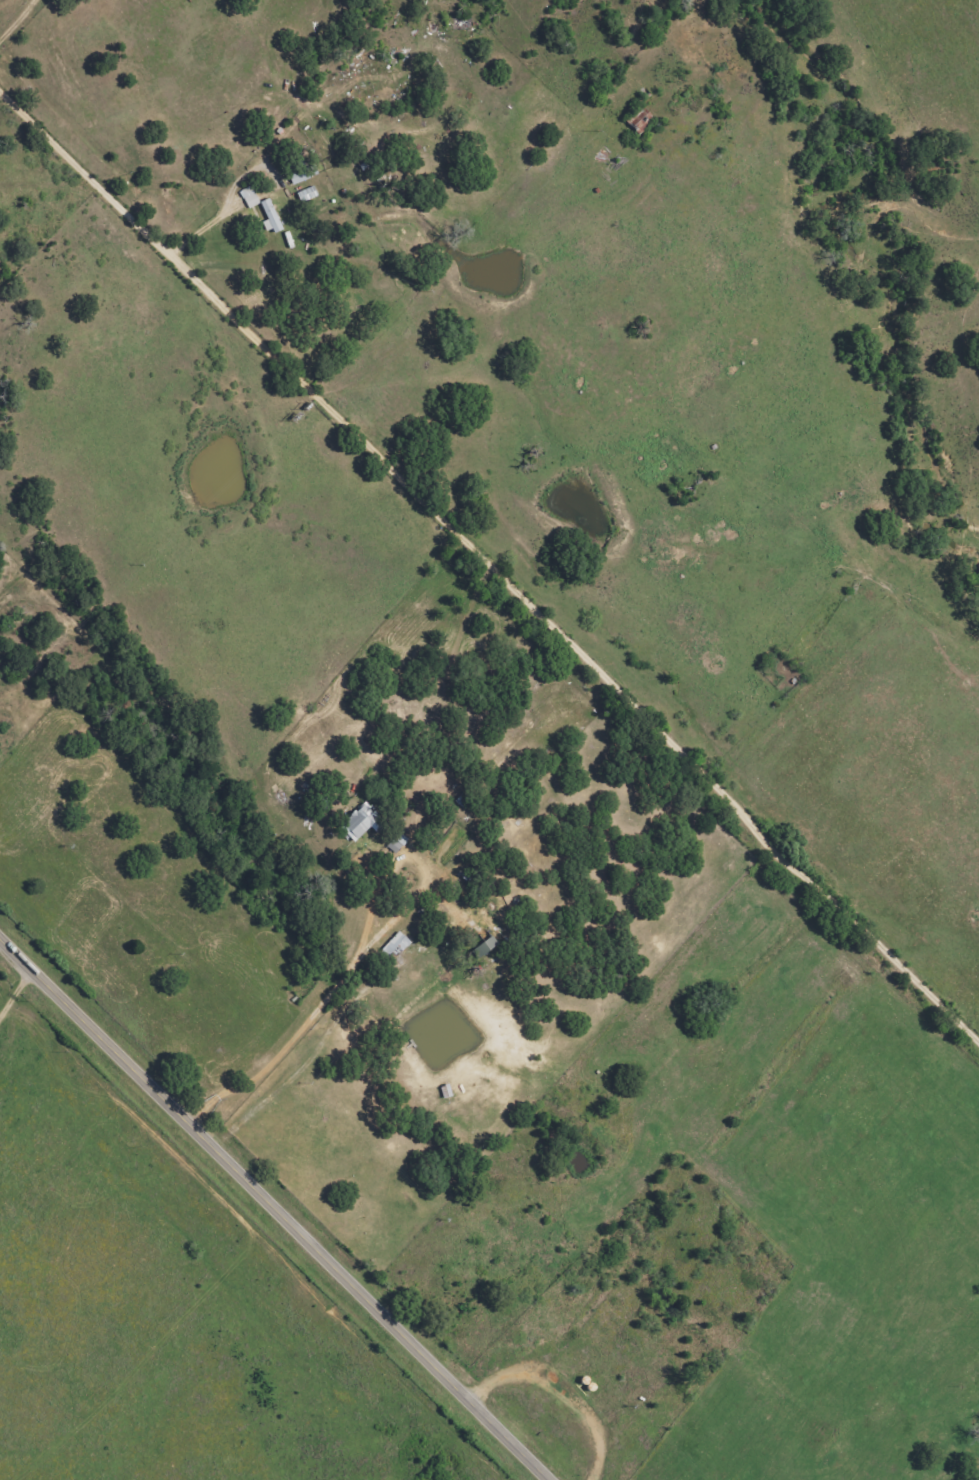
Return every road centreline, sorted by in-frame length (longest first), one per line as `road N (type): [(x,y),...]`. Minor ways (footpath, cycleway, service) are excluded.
road 1 (residential): [(0,96),(978,1043)]
road 2 (secondary): [(550,1479),(0,941)]

